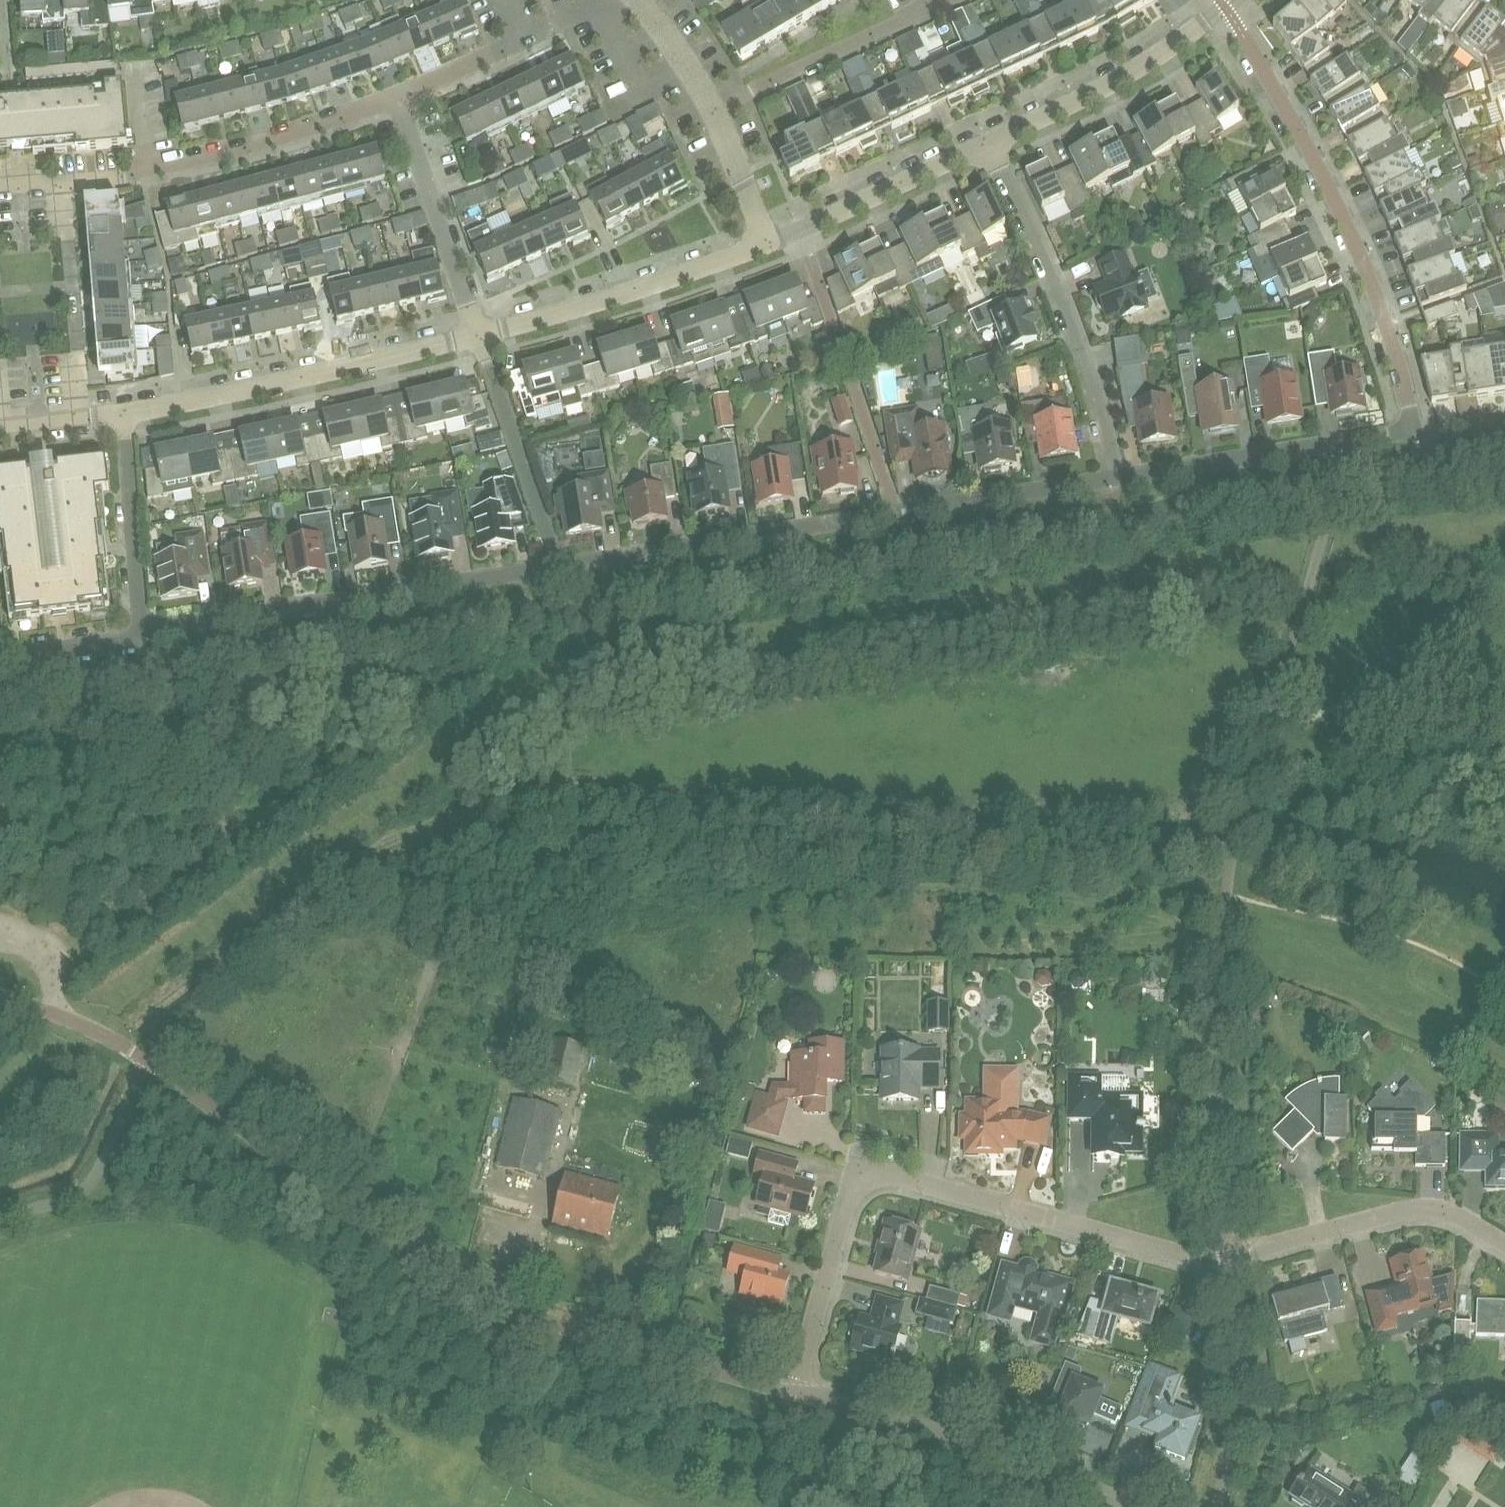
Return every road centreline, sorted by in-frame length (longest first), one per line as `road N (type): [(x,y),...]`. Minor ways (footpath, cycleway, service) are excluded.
road 1 (residential): [(806,1390),(553,1311),(451,1268),(127,1047),(0,996)]
road 2 (residential): [(1504,1244),(1460,1217),(1397,1214),(1207,1262),(1169,1259),(900,1179),(870,1184)]
road 3 (residential): [(1227,7),(1361,256),(1417,436)]
road 4 (residential): [(141,631),(558,567)]
road 5 (residential): [(485,333),(128,412)]
road 6 (residential): [(1119,480),(1048,267),(990,146)]
road 7 (residential): [(61,185),(248,151),(399,99)]
road 8 (residential): [(558,567),(896,515)]
road 9 (residential): [(1113,1506),(1007,1460),(806,1390)]
road 10 (residential): [(1417,436),(1119,480)]
road 11 (residential): [(766,241),(485,333)]
road 12 (residential): [(990,146),(1104,88),(1227,7)]
road 13 (residential): [(485,333),(399,99)]
road 14 (residential): [(558,567),(485,333)]
road 15 (residential): [(716,112),(933,0)]
road 16 (residential): [(766,241),(990,146)]
road 17 (residential): [(86,420),(61,185)]
road 18 (residential): [(1119,480),(896,515)]
road 19 (residential): [(141,631),(128,412)]
road 20 (residential): [(870,1184),(806,1390)]
road 21 (residential): [(0,659),(141,631)]
road 22 (unclassified): [(766,241),(716,112)]
road 23 (unclassified): [(716,112),(640,0)]

